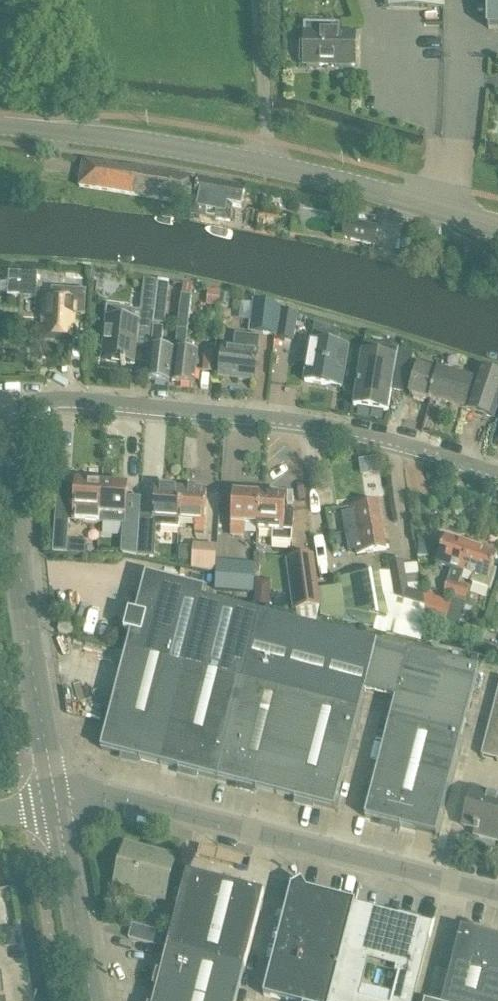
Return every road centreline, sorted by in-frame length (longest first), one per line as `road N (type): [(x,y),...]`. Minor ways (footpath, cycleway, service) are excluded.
road 1 (secondary): [(497,226),(266,164),(0,124)]
road 2 (residential): [(497,482),(364,437),(291,423),(60,400),(12,408)]
road 3 (unclassified): [(497,891),(123,797),(55,803)]
road 4 (tertiary): [(55,803),(0,443)]
road 5 (tertiary): [(91,1000),(55,803)]

